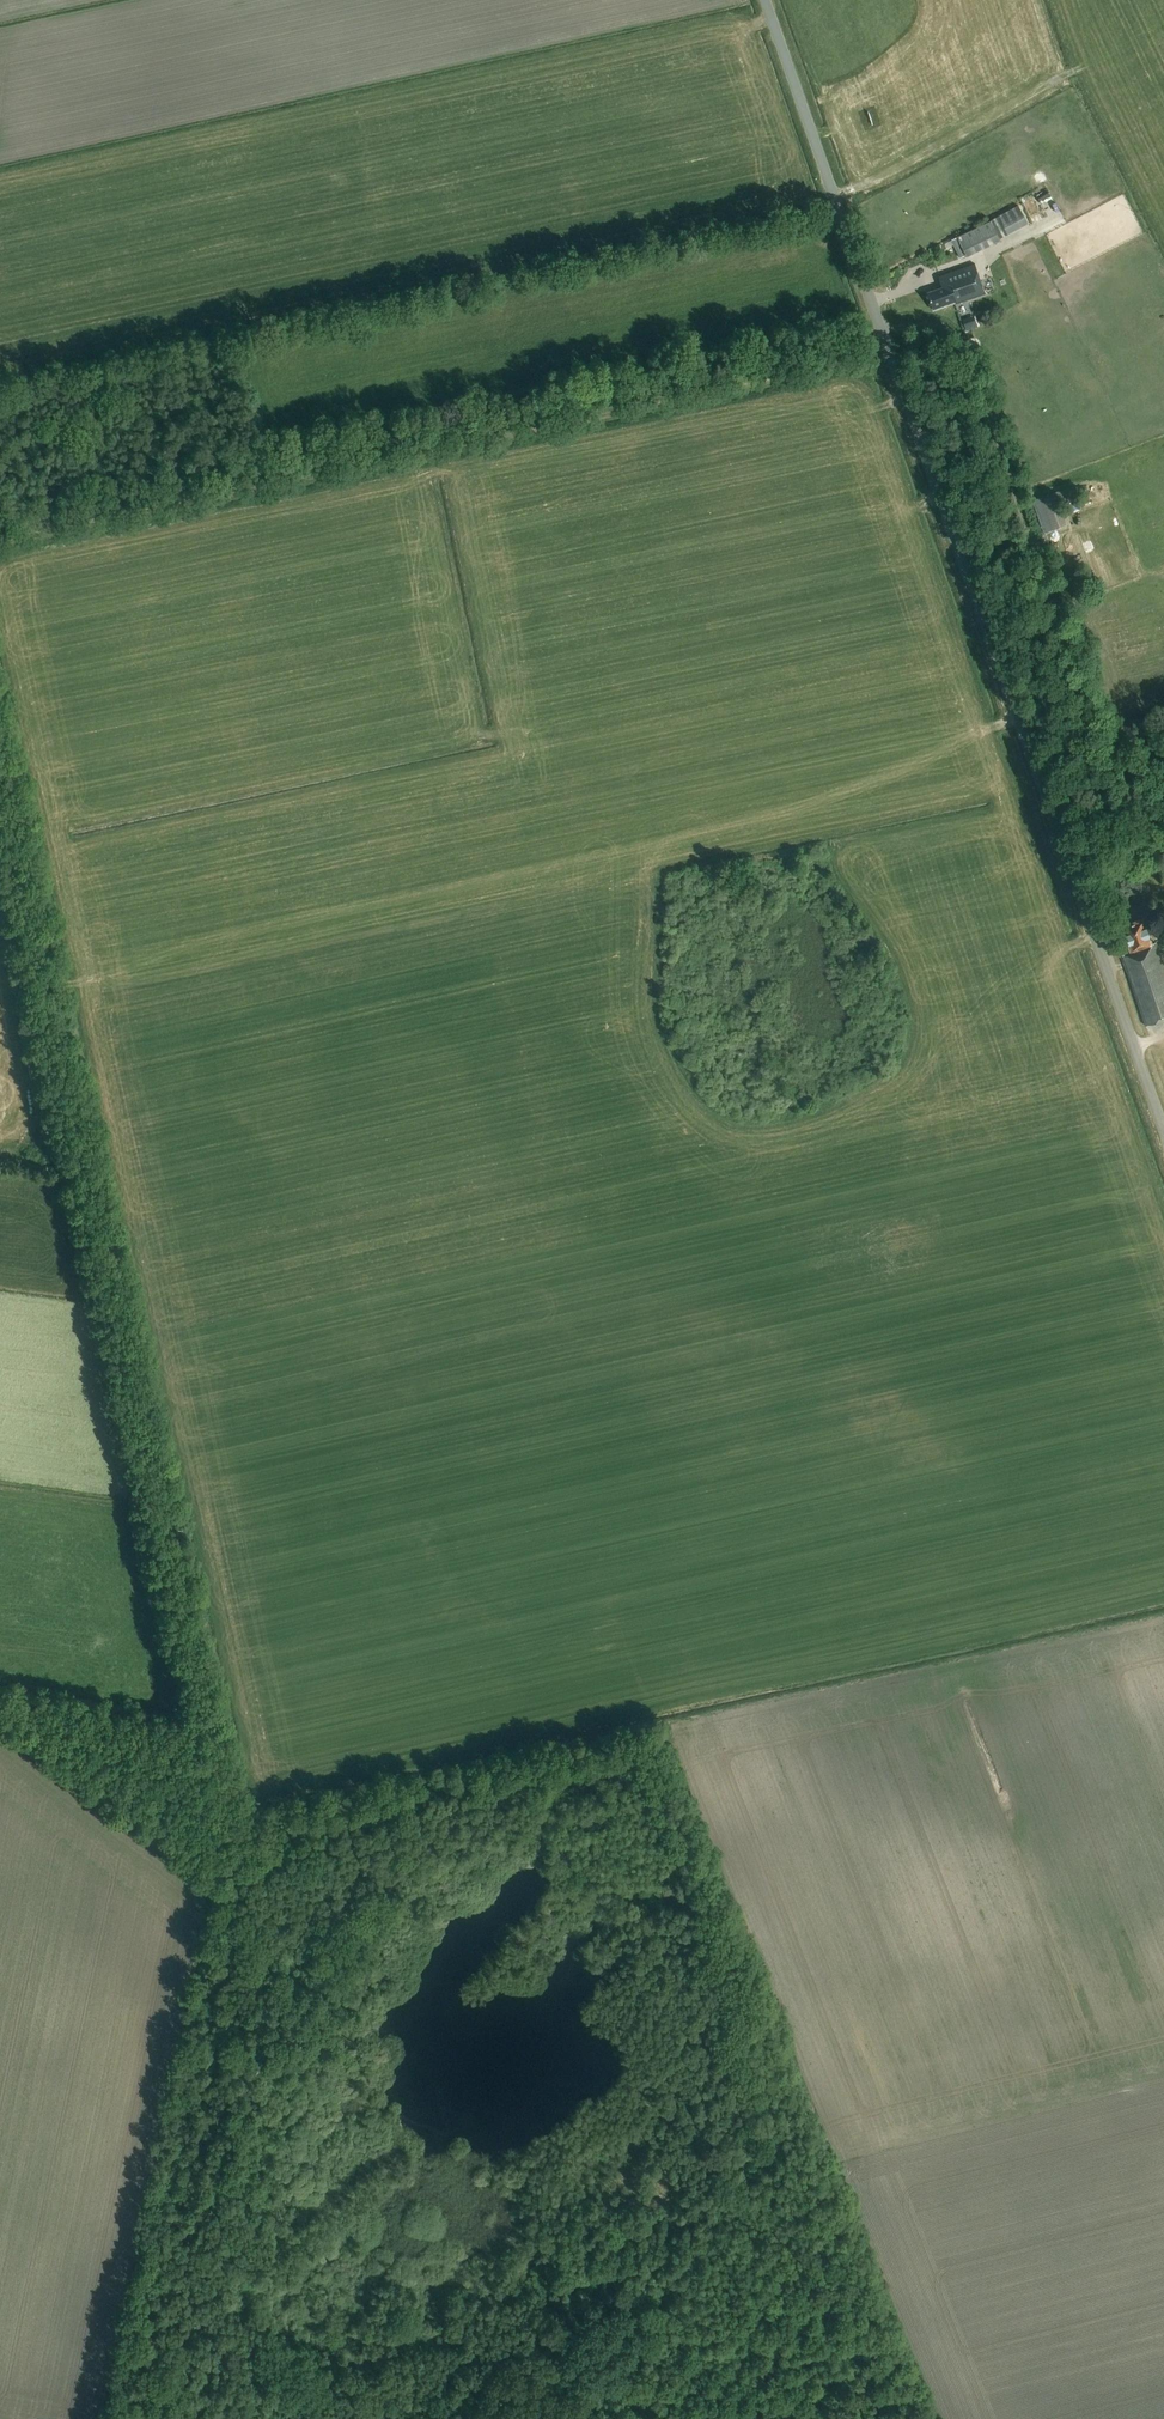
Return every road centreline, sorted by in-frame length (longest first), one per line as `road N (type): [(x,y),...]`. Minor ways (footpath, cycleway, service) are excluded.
road 1 (unclassified): [(1163,1127),(766,0)]
road 2 (track): [(881,328),(0,515)]
road 3 (track): [(1041,548),(1107,737)]
road 4 (track): [(1132,920),(1091,852),(1056,824)]

